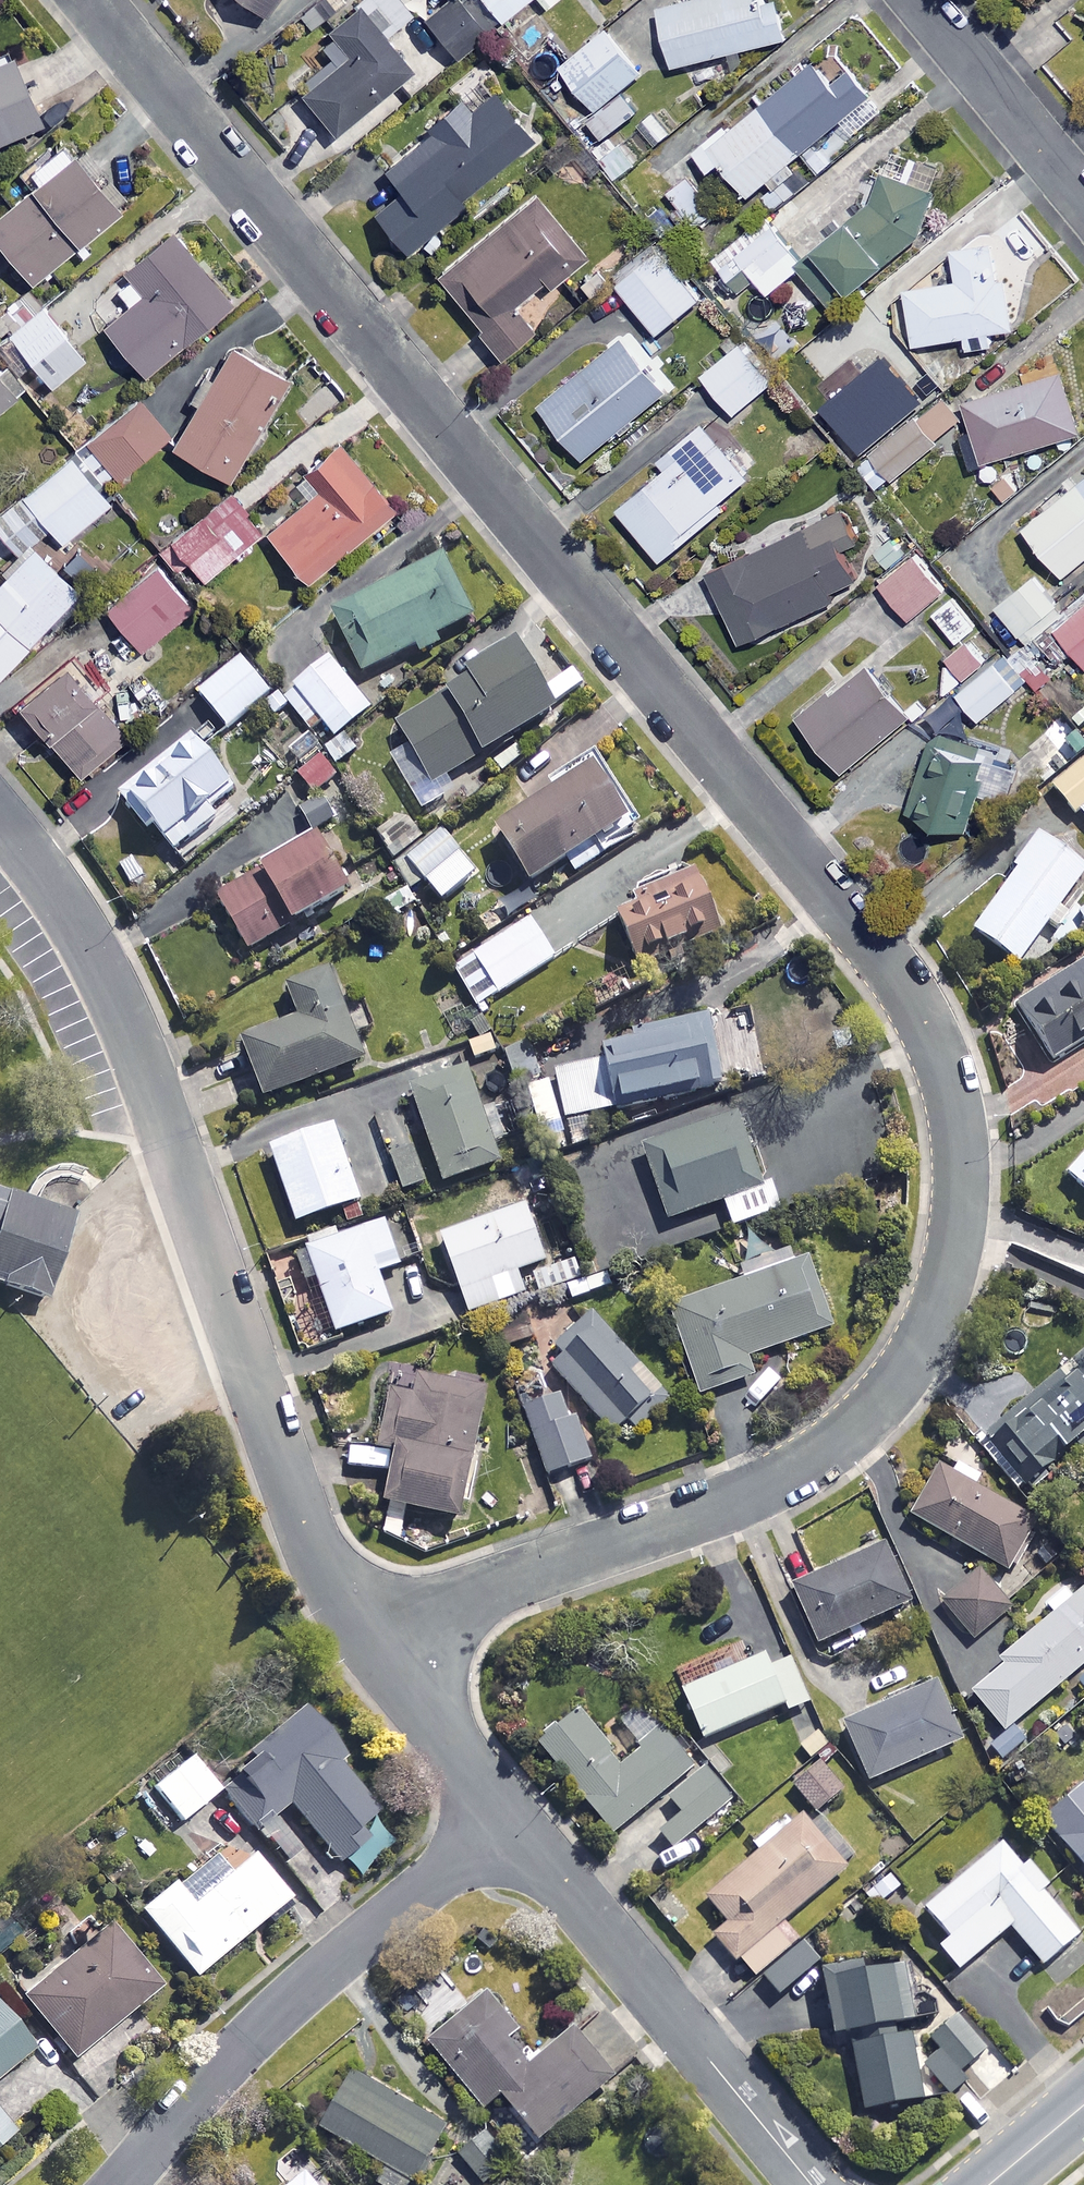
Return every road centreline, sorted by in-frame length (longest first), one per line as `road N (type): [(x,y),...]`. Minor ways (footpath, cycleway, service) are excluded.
road 1 (residential): [(93,0),(898,973),(941,1056),(957,1111),(958,1243),(944,1301),(889,1398),(789,1474),(364,1631)]
road 2 (residential): [(0,819),(40,868),(110,984),(304,1525),(364,1631)]
road 3 (residential): [(121,2184),(248,2040),(508,1814)]
road 4 (residential): [(508,1814),(812,2184)]
road 5 (residential): [(922,0),(1083,196)]
road 6 (residential): [(364,1631),(508,1814)]
road 7 (tertiary): [(1083,2103),(986,2184)]

